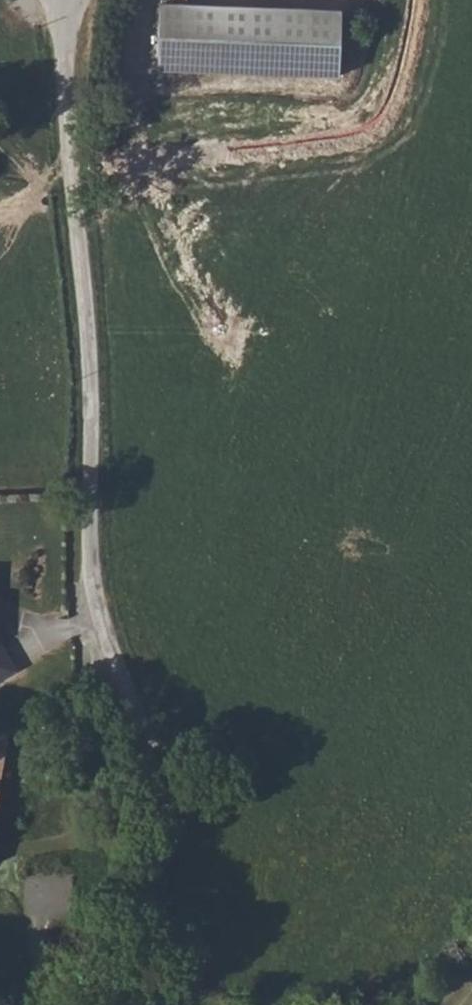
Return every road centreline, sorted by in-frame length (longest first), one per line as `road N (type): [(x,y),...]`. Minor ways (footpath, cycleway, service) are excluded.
road 1 (unclassified): [(102,1004),(157,870),(168,790),(95,652),(84,561),(90,430),(70,265),(24,202),(0,188)]

